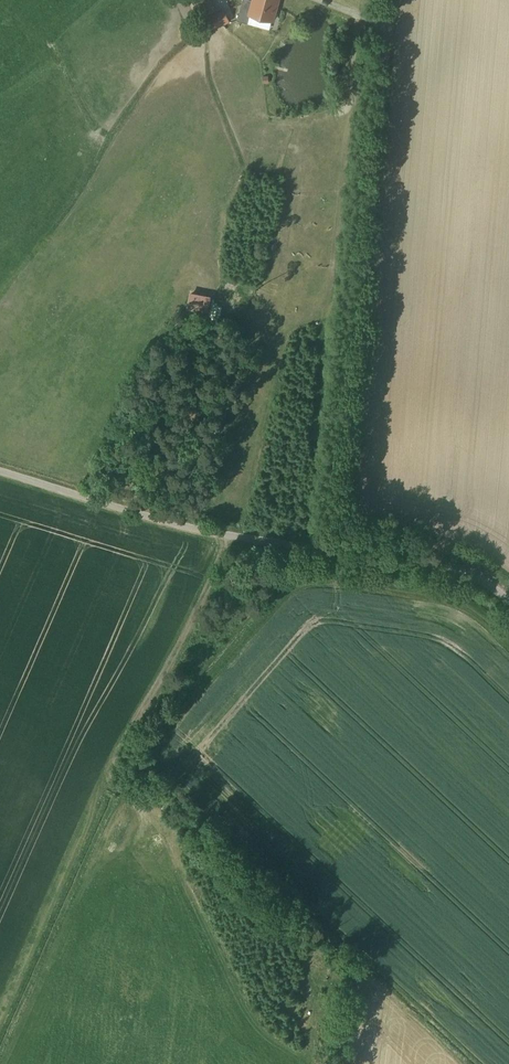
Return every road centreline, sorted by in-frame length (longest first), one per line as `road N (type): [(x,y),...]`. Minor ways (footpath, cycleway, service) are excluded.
road 1 (residential): [(389,0),(335,545)]
road 2 (unclassified): [(335,545),(0,457)]
road 3 (unclassified): [(508,611),(495,598),(335,545)]

